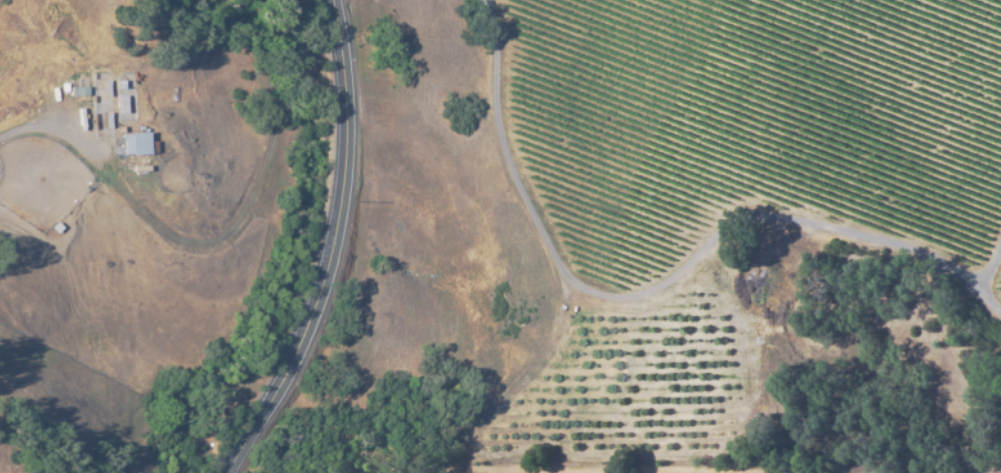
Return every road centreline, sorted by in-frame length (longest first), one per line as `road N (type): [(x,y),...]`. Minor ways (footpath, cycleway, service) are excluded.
road 1 (secondary): [(337,0),(354,148),(344,239),(314,327),(231,472)]
road 2 (track): [(287,0),(264,77),(226,149),(168,216),(0,155)]

